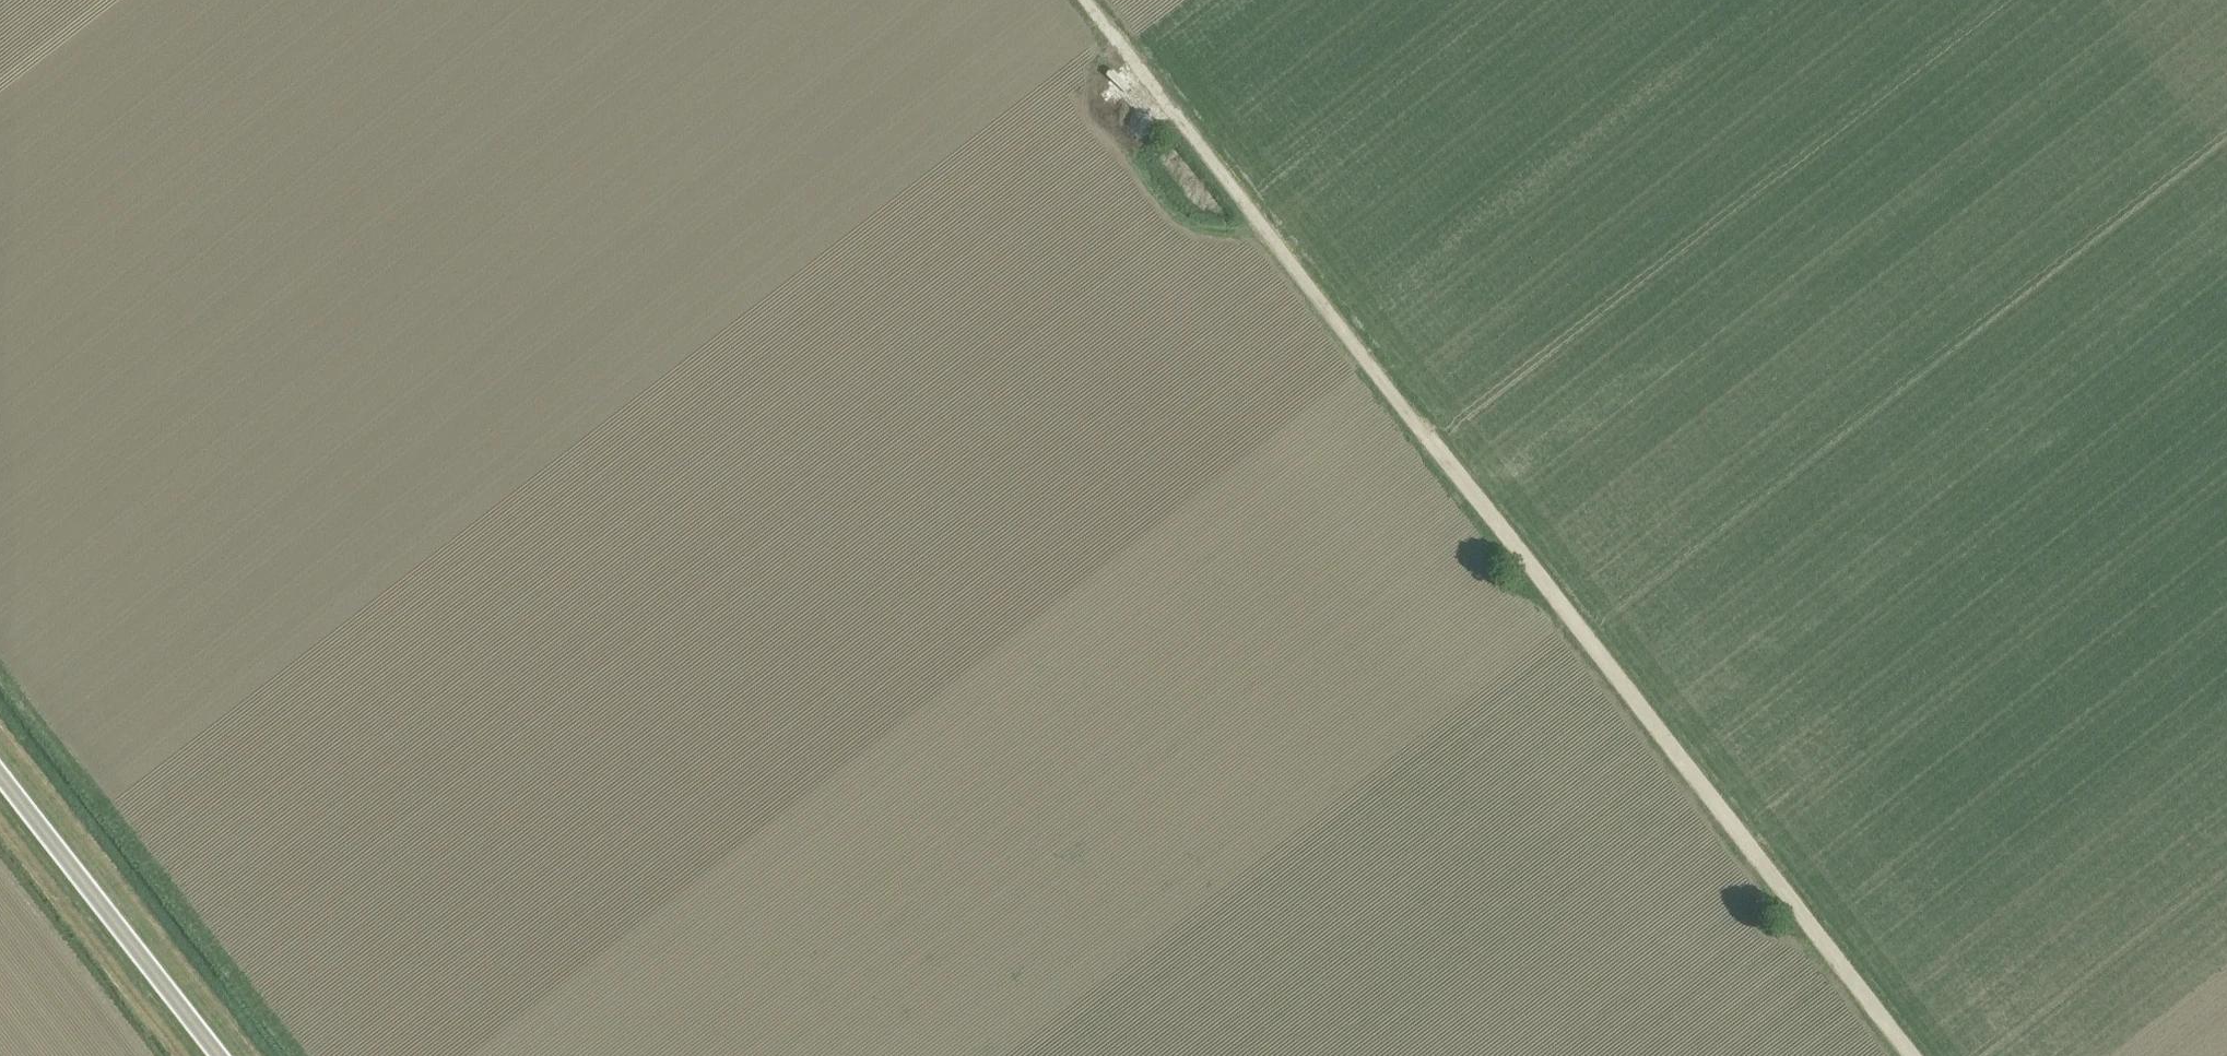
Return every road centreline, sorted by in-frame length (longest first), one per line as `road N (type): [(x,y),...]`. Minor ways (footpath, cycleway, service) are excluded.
road 1 (unclassified): [(209,1055),(0,785)]

